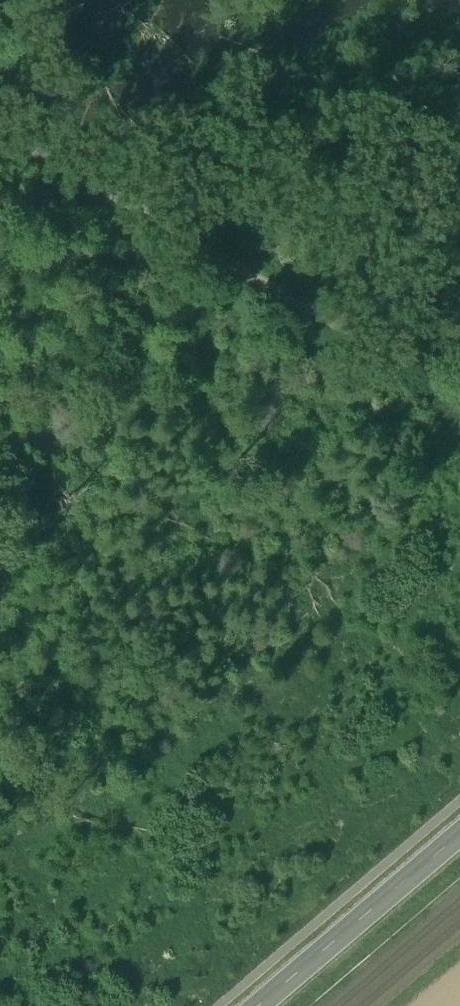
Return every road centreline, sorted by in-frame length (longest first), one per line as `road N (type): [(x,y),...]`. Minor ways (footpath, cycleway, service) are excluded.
road 1 (track): [(0,142),(459,391)]
road 2 (secondary): [(257,1005),(459,834)]

